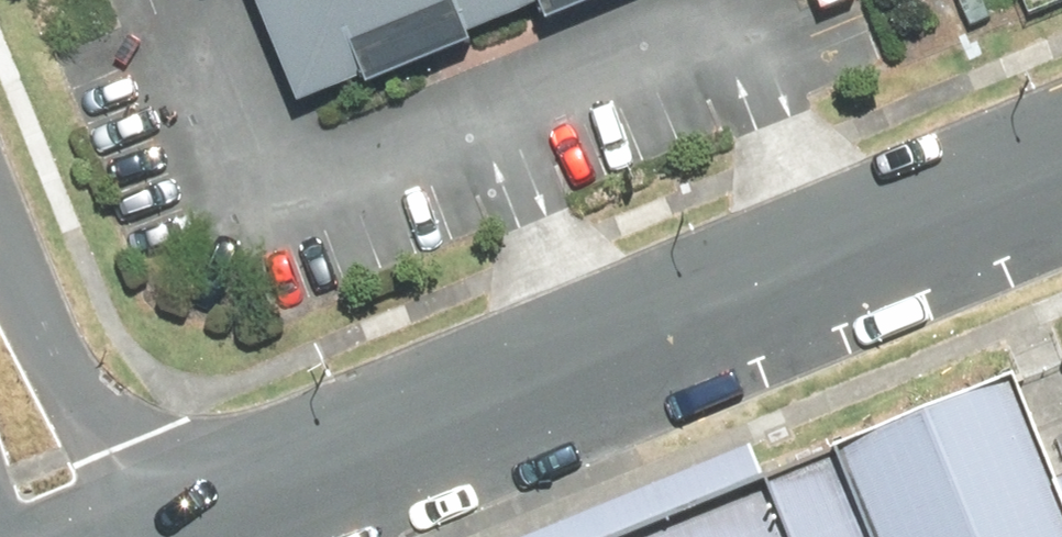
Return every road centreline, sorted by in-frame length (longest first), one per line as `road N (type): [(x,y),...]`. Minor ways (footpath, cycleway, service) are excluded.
road 1 (residential): [(1061,145),(175,515)]
road 2 (residential): [(0,250),(89,414),(175,515)]

